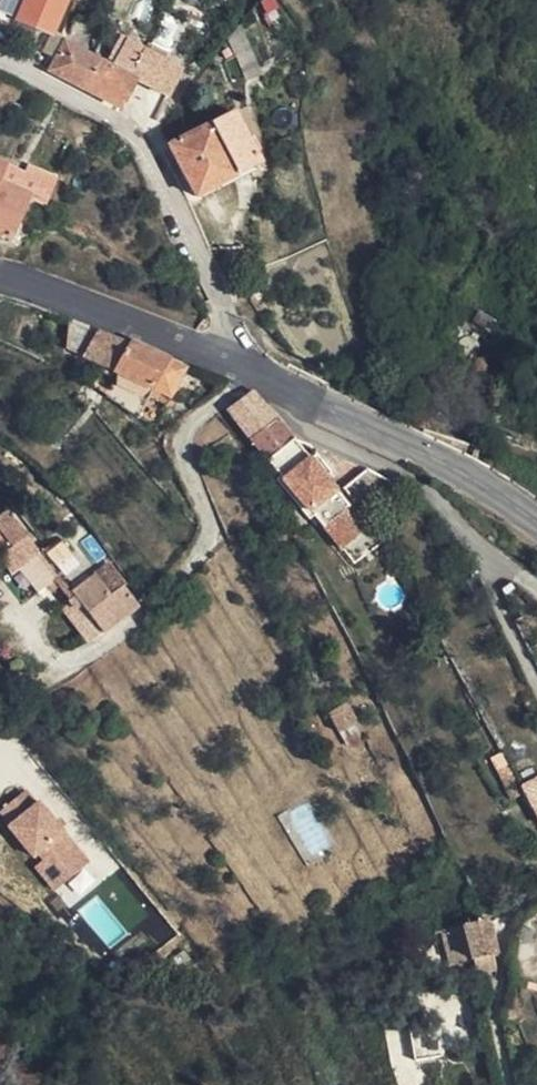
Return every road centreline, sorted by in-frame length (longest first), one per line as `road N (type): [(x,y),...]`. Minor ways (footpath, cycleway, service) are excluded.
road 1 (residential): [(240,365),(142,150),(117,124),(0,60)]
road 2 (tertiary): [(536,517),(444,459),(240,365)]
road 3 (tertiary): [(240,365),(0,282)]

